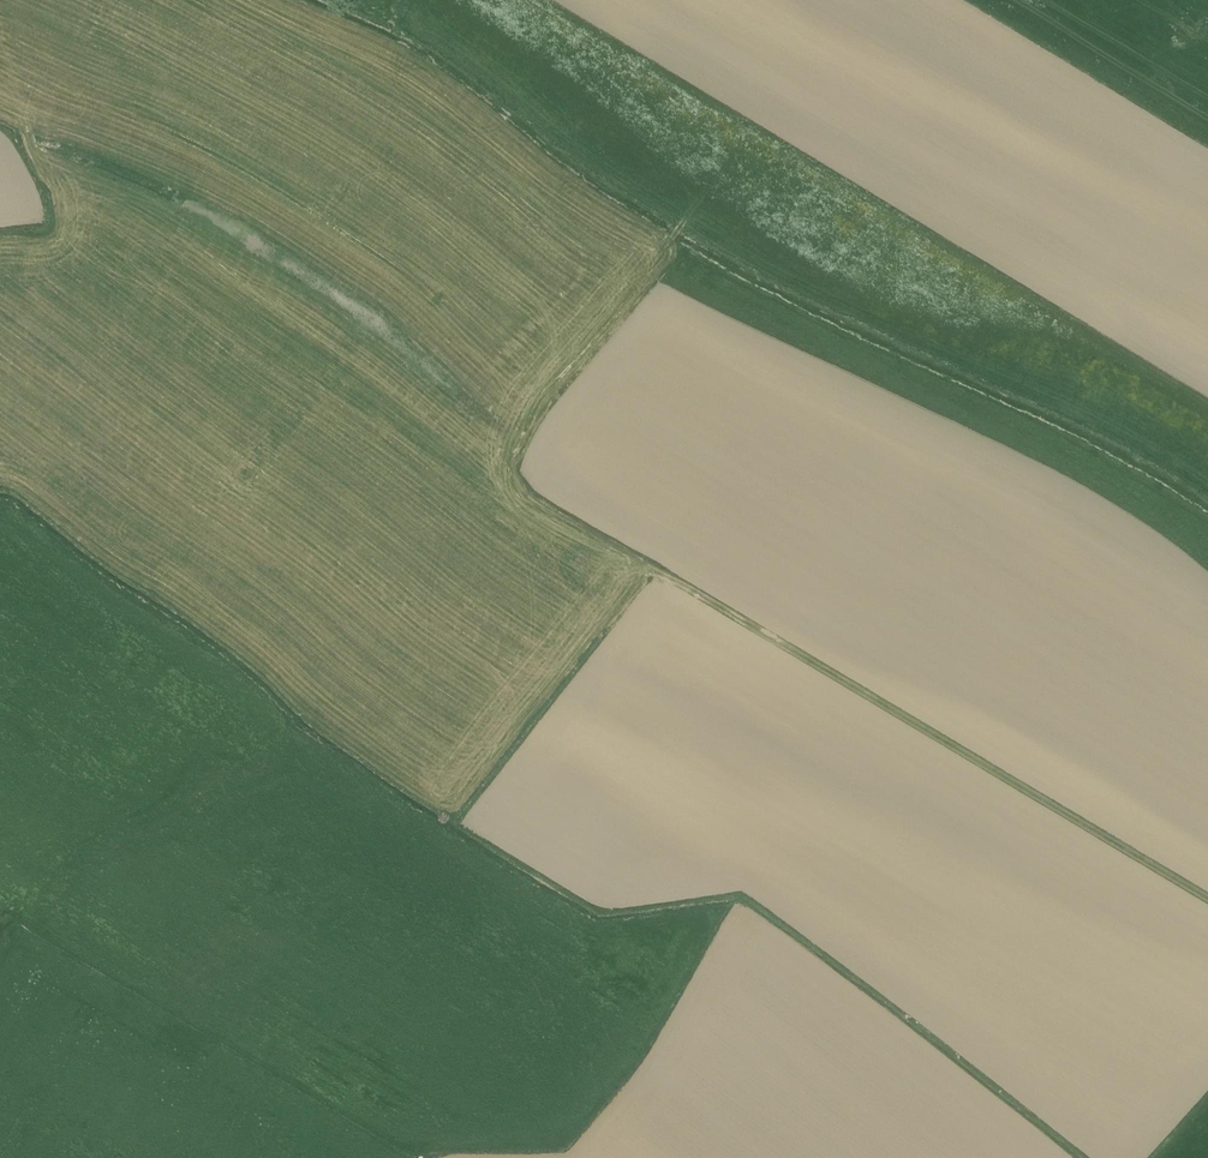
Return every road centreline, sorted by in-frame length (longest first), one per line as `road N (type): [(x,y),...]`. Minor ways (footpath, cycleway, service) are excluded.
road 1 (track): [(1207,896),(661,572)]

